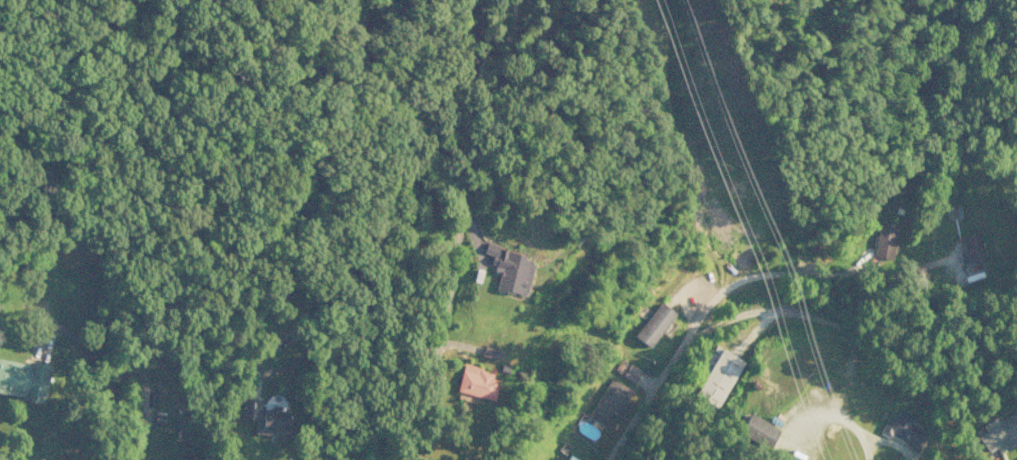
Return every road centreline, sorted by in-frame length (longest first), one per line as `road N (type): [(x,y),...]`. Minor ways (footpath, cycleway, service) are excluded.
road 1 (residential): [(606,459),(724,286),(811,273),(893,274)]
road 2 (residential): [(399,459),(434,356),(458,182)]

